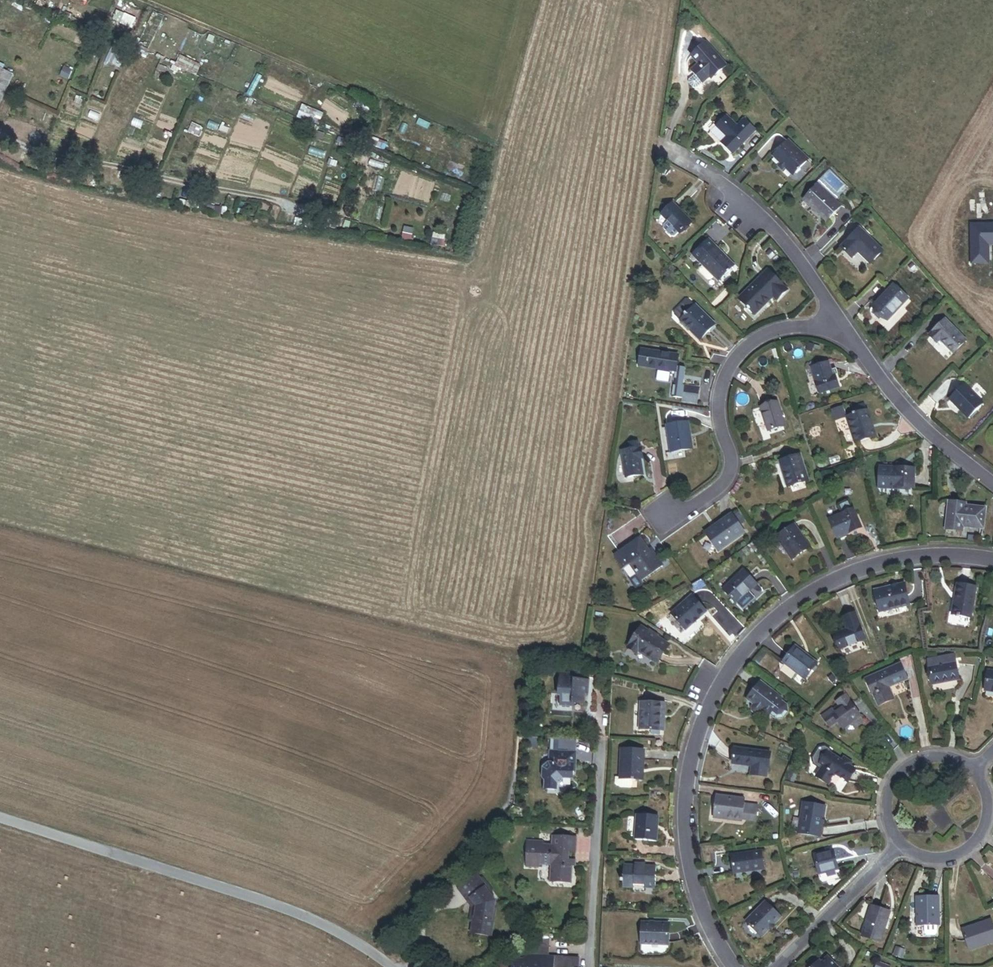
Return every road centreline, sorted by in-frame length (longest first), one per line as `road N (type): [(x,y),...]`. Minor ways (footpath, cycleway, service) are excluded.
road 1 (residential): [(735,966),(696,892),(685,835),(687,776),(702,719),(730,668),(768,623),(816,588),(870,565),(928,555),(992,559)]
road 2 (unclassified): [(367,949),(298,914),(0,819)]
road 3 (track): [(0,136),(41,153),(332,210)]
road 4 (residential): [(839,325),(777,329),(734,362),(720,398),(734,463),(730,480),(664,518)]
road 5 (residential): [(603,735),(587,966)]
road 6 (residential): [(992,484),(930,435),(839,325)]
road 7 (residential): [(839,325),(779,234),(715,179)]
road 8 (residential): [(898,845),(780,966)]
road 9 (residential): [(898,845),(940,861),(973,847),(990,815),(974,769)]
road 10 (residential): [(974,769),(938,754),(915,758),(893,776),(883,808),(898,845)]

